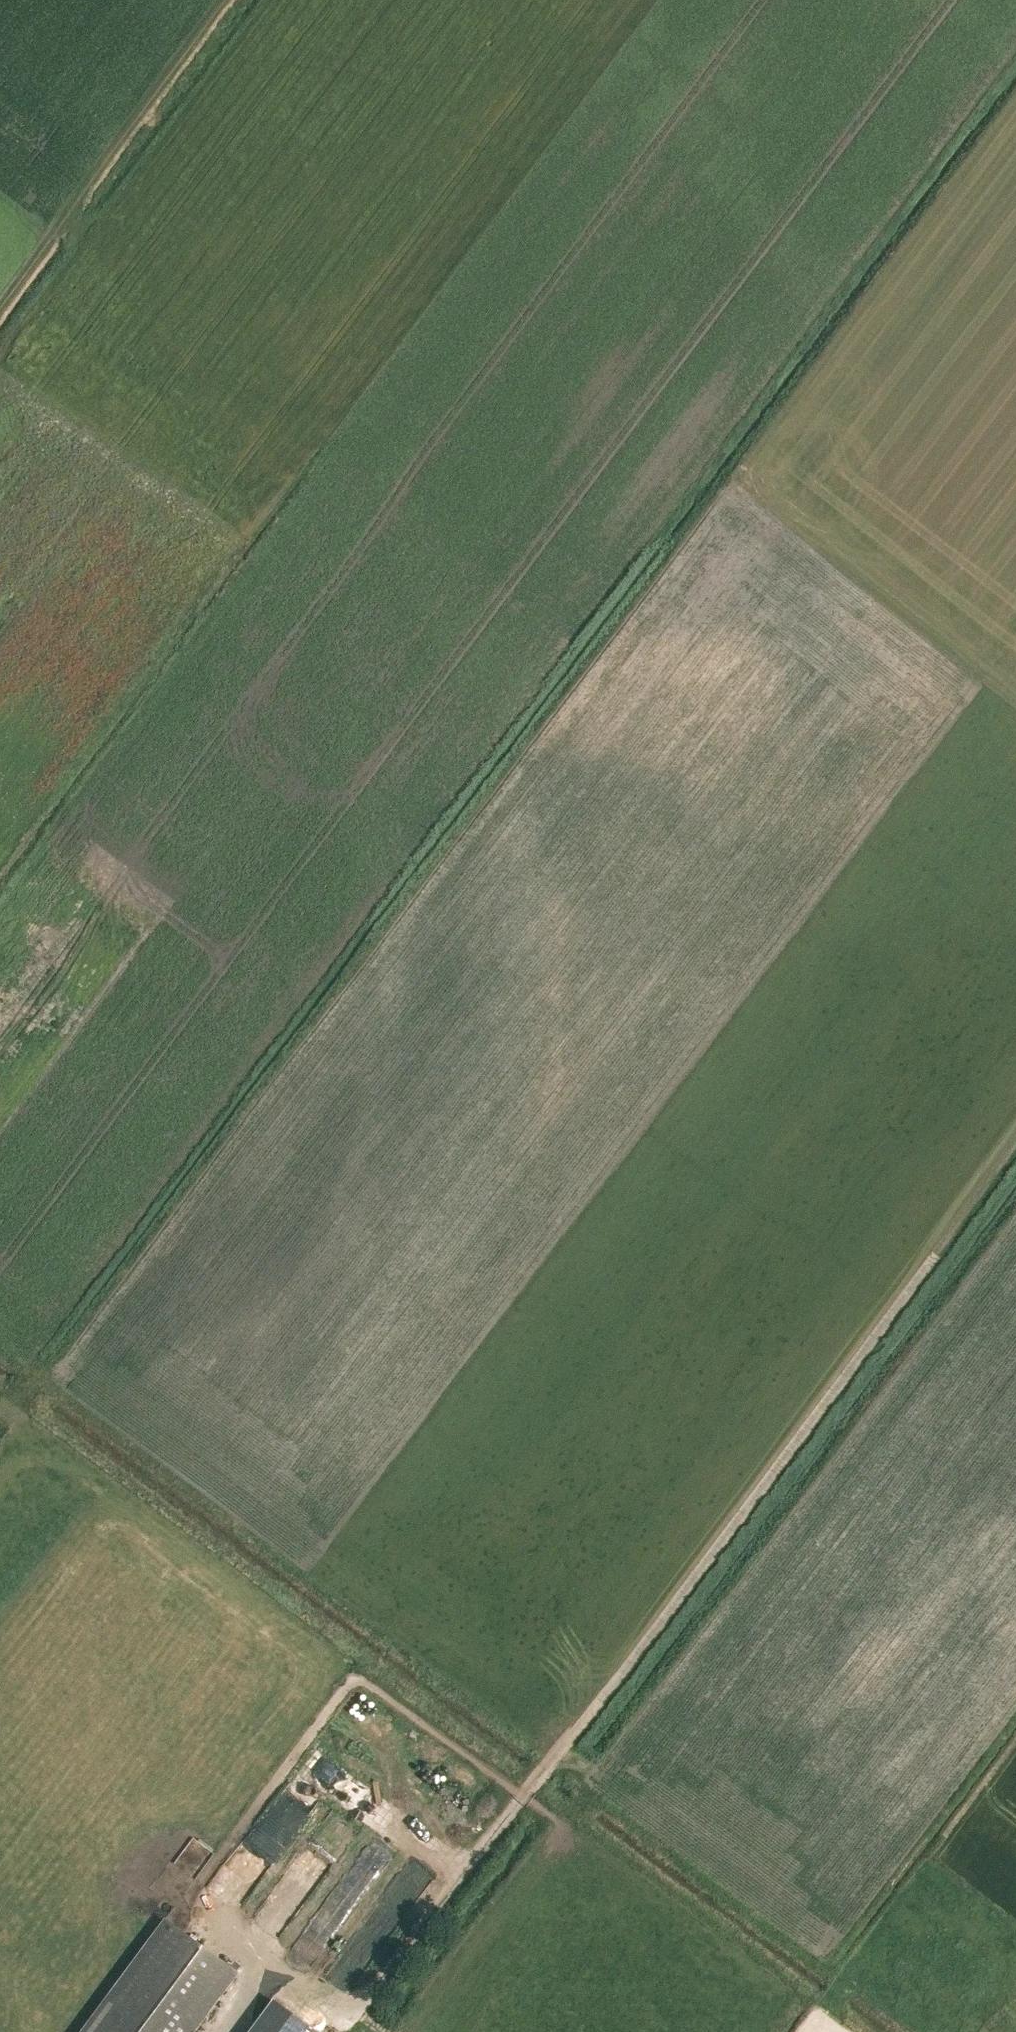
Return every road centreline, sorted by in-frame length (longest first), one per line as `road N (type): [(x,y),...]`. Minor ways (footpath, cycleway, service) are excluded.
road 1 (track): [(264,1973),(342,2026),(933,1262)]

